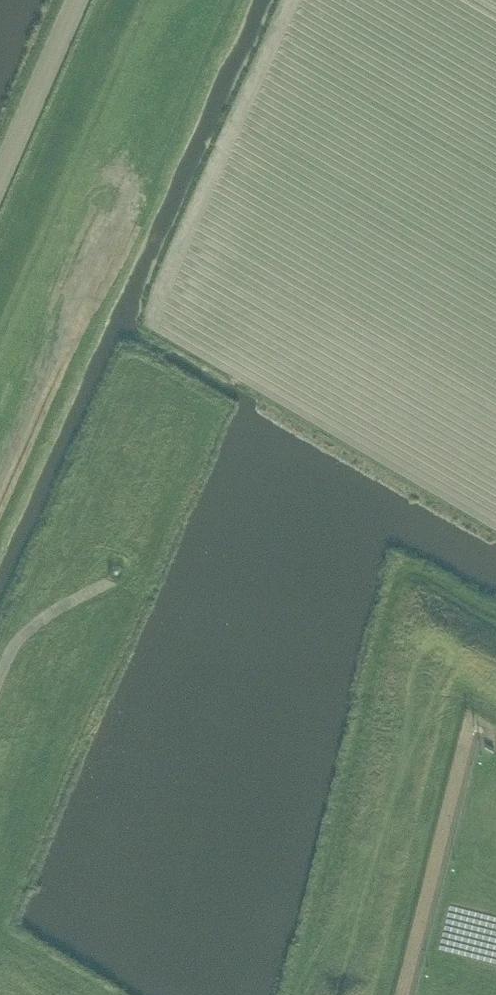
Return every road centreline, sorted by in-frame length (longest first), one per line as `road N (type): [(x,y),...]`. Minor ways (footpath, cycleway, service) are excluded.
road 1 (unclassified): [(0,182),(78,0)]

